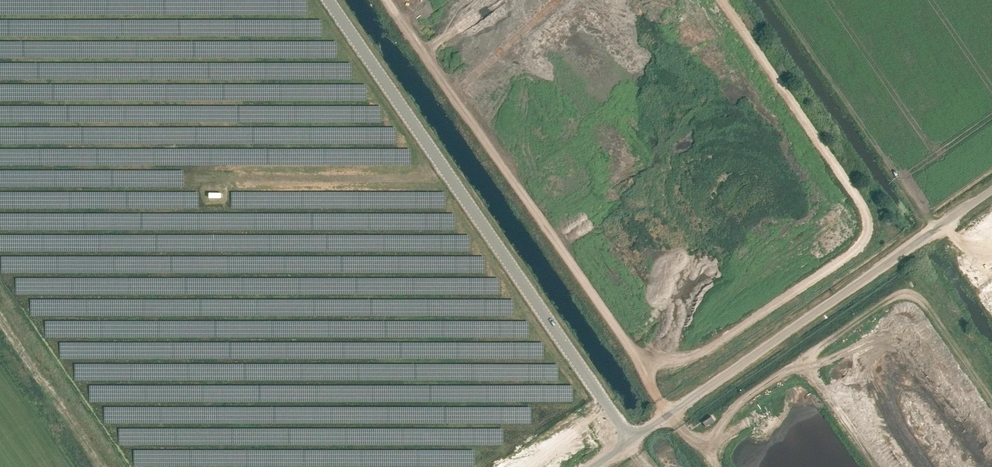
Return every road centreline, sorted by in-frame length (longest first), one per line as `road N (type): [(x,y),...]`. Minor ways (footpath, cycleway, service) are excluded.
road 1 (unclassified): [(593,466),(991,190)]
road 2 (track): [(0,319),(102,466)]

